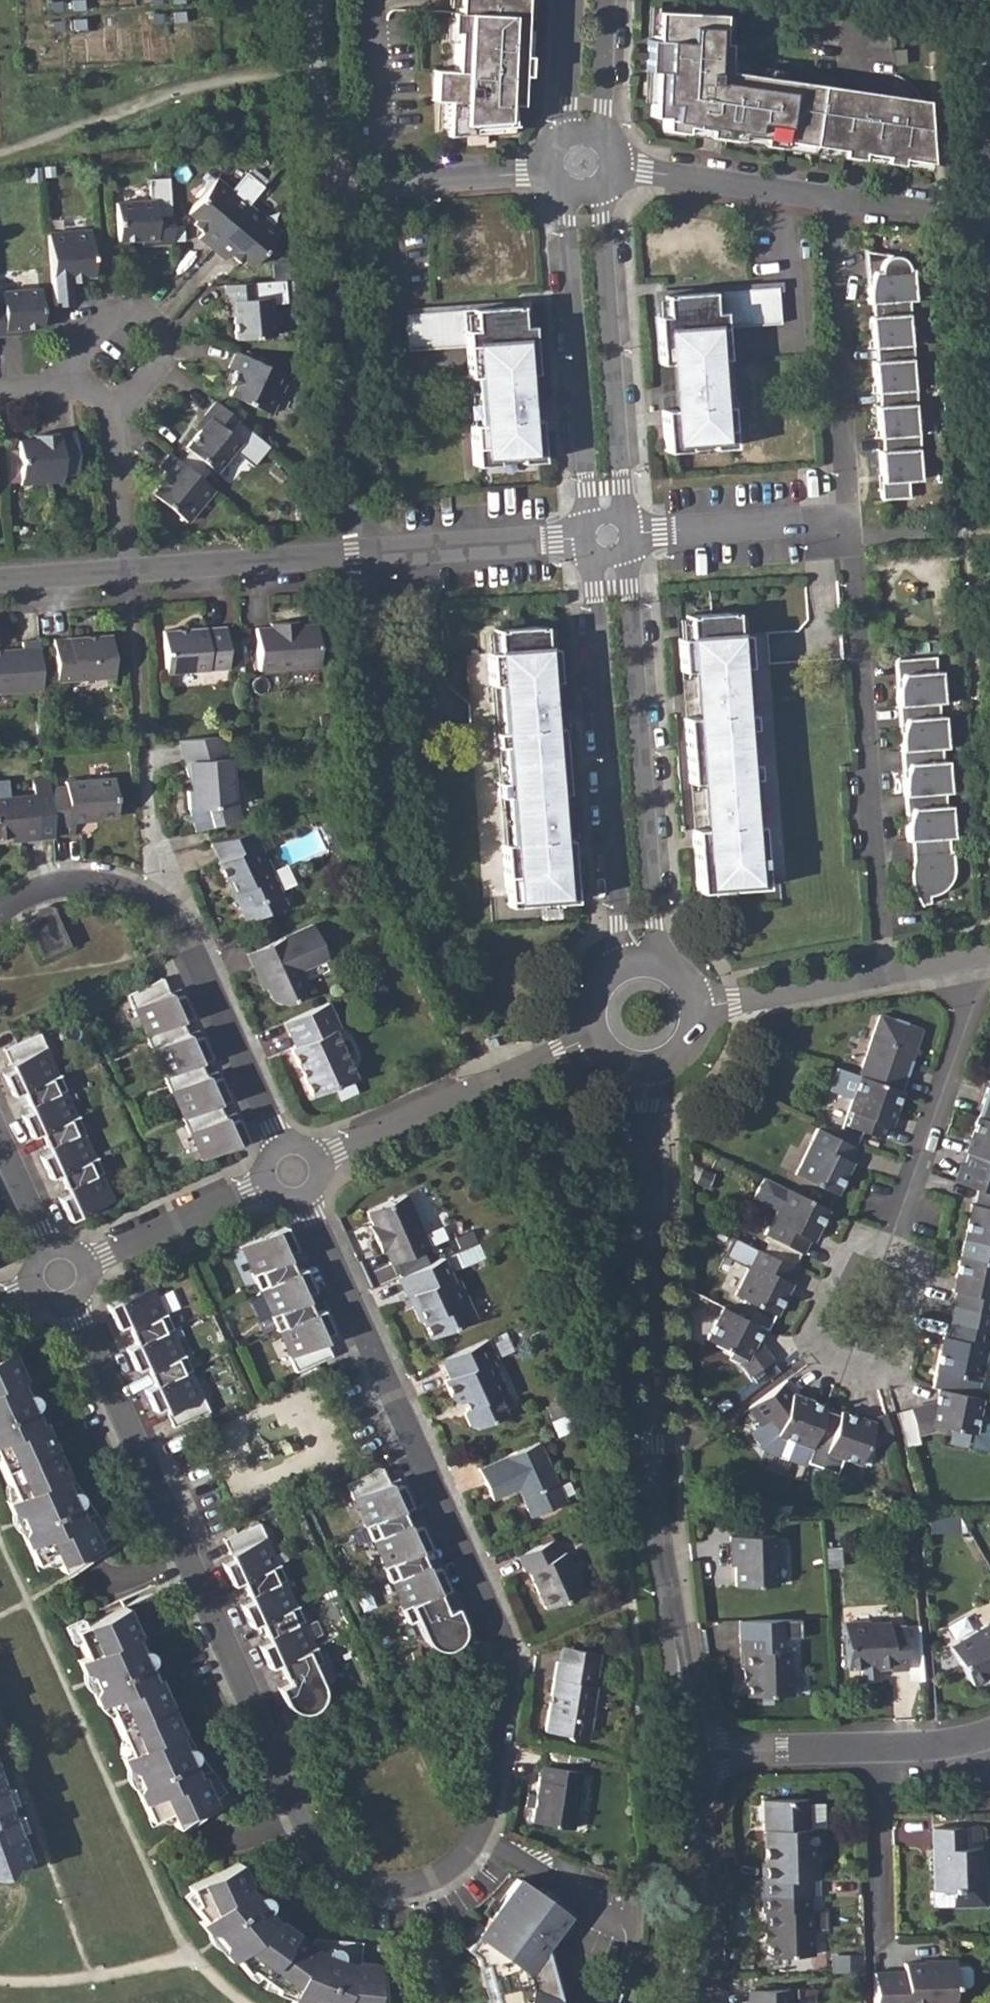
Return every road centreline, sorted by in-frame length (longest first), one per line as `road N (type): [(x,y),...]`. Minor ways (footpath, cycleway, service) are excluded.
road 1 (residential): [(306,1198),(508,1656),(487,1807),(462,1856),(439,1875),(390,1888),(318,1850),(75,1300)]
road 2 (tertiary): [(688,1758),(652,1444),(648,1069)]
road 3 (tertiary): [(127,571),(587,535)]
road 4 (residential): [(846,526),(888,980)]
road 5 (residential): [(0,912),(64,883),(108,883),(153,898),(177,922),(282,1146)]
road 6 (tertiary): [(641,962),(612,555)]
road 7 (residential): [(866,1320),(964,1015),(961,966)]
road 8 (residential): [(834,199),(846,526)]
road 9 (tertiary): [(606,516),(584,198)]
road 10 (residential): [(688,1758),(935,1746),(989,1732)]
road 11 (residential): [(321,1162),(411,1126),(593,1033)]
road 12 (tertiary): [(685,2002),(702,1902),(688,1758)]
road 13 (residential): [(115,418),(168,343),(121,314),(68,383)]
road 14 (residential): [(626,531),(846,526)]
road 15 (residential): [(548,162),(330,184)]
road 16 (residential): [(618,167),(834,199)]
road 17 (residential): [(86,1264),(268,1184)]
road 18 (residential): [(698,1012),(888,980)]
road 19 (residential): [(318,0),(330,184)]
road 20 (residential): [(834,199),(989,222)]
road 21 (residential): [(127,571),(115,418)]
road 22 (tertiary): [(578,129),(589,0)]
road 23 (residential): [(49,1249),(0,1131)]
road 24 (tertiary): [(0,580),(127,571)]

